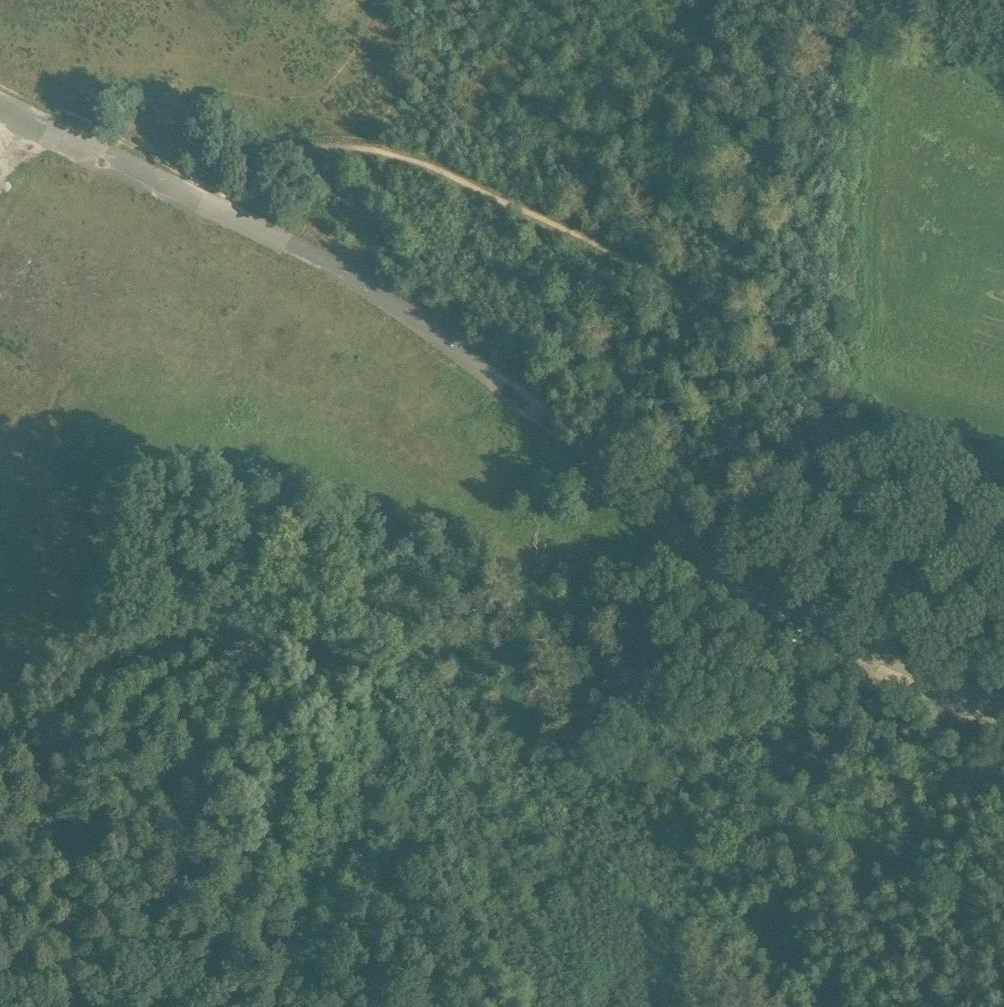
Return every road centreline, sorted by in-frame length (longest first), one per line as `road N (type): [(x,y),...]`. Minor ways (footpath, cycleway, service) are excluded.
road 1 (track): [(698,545),(431,332),(228,215)]
road 2 (unclassified): [(1003,709),(812,619),(698,545)]
road 3 (track): [(228,215),(26,119)]

